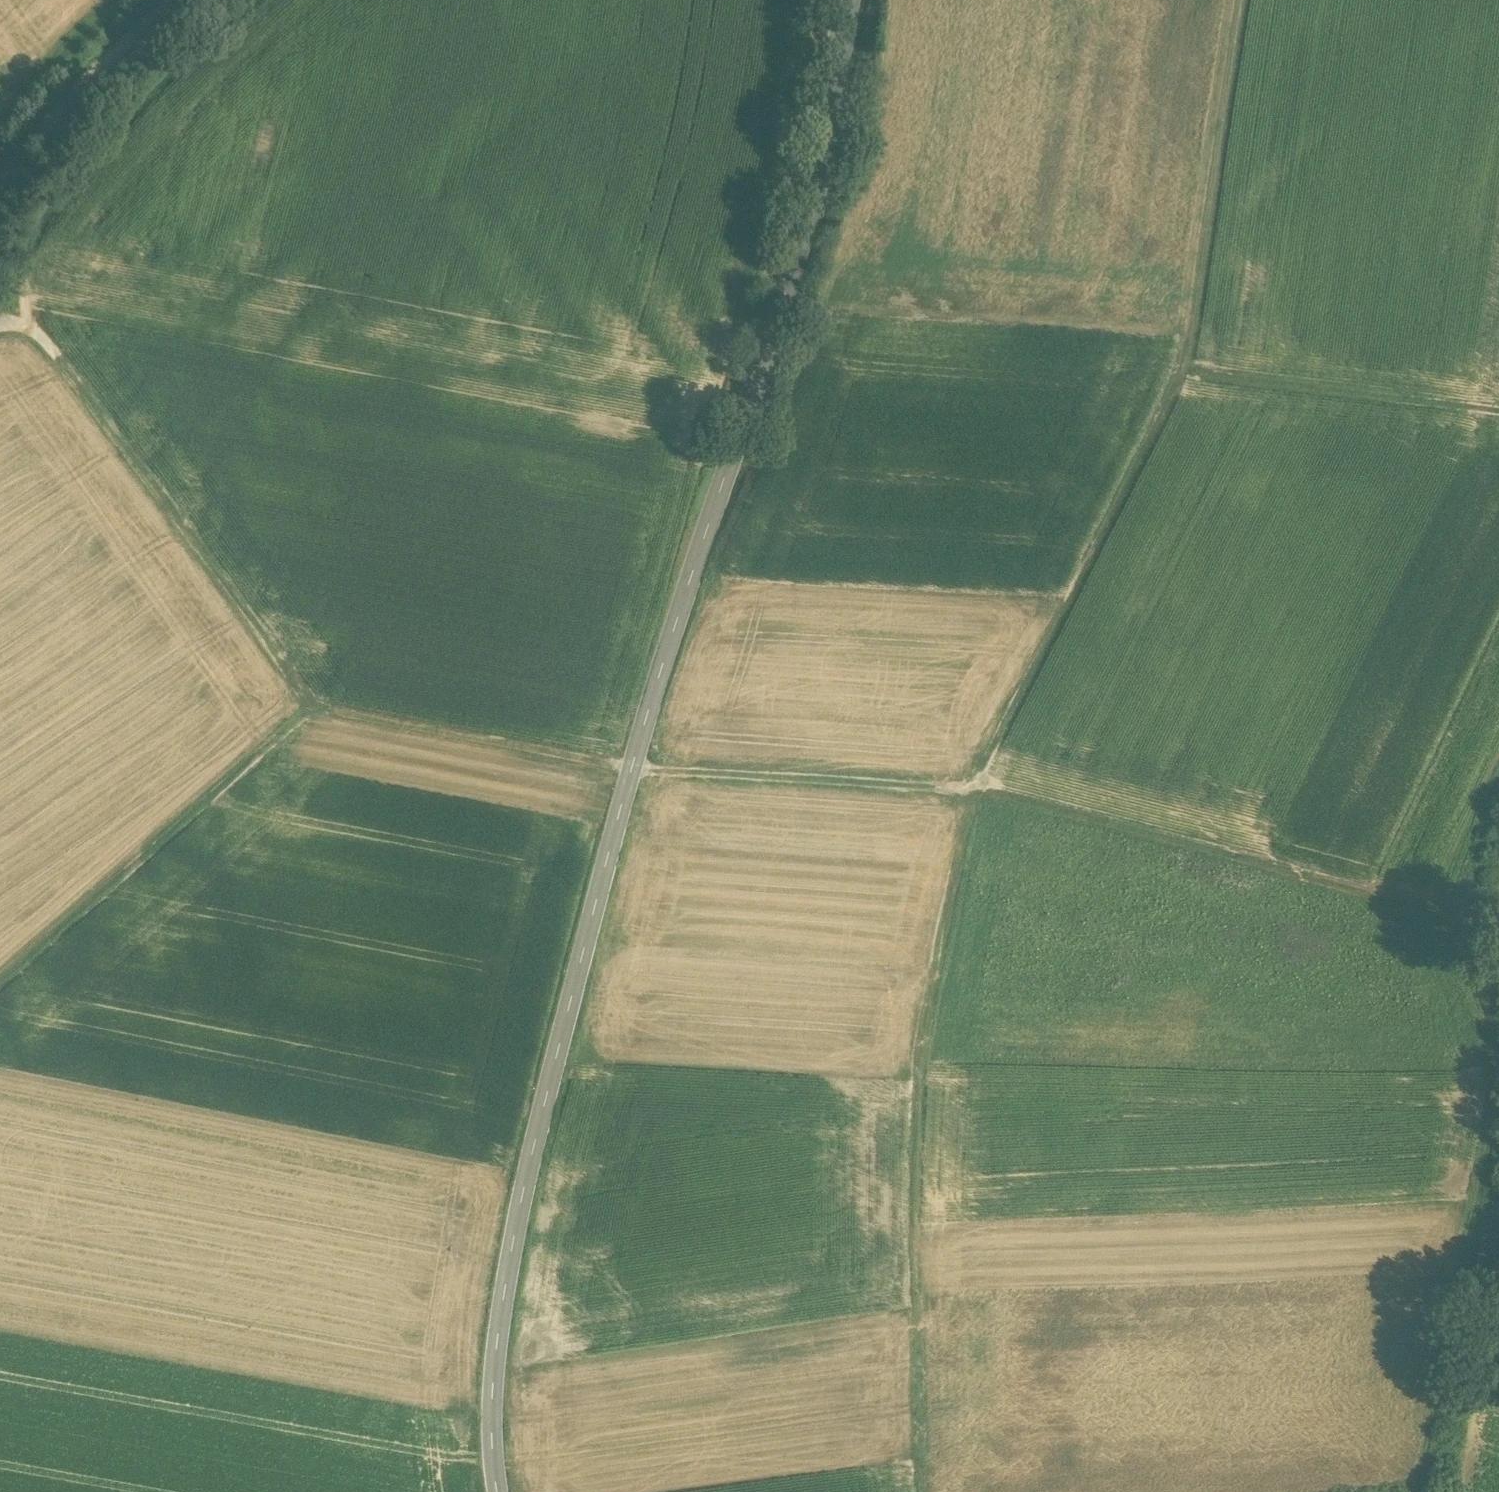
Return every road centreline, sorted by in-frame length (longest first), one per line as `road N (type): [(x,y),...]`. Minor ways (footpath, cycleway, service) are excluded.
road 1 (track): [(1239,0),(1180,369),(976,795),(911,1093),(923,1491)]
road 2 (secondary): [(848,0),(800,245),(632,769),(526,1177),(490,1394),(498,1491)]
road 3 (track): [(1452,897),(976,795),(632,769),(309,708)]
road 4 (track): [(0,277),(309,708)]
road 5 (track): [(0,982),(309,708)]
road 6 (track): [(1498,414),(1180,369)]
road 7 (track): [(171,0),(48,123),(0,187)]

